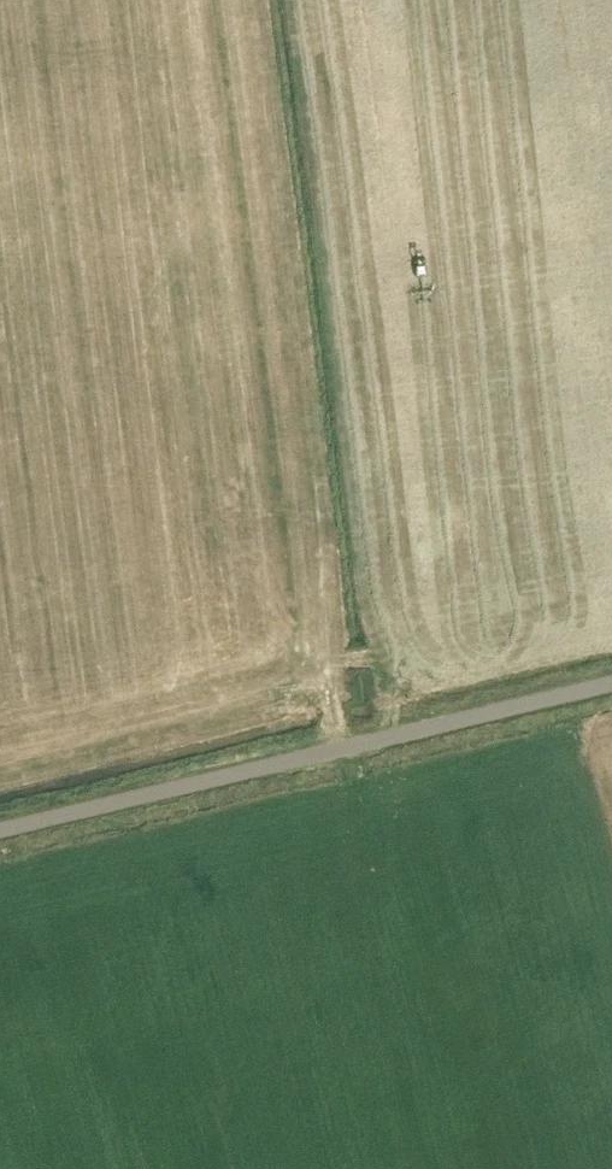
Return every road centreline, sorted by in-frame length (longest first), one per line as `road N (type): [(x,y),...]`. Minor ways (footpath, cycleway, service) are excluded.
road 1 (unclassified): [(0,828),(611,678)]

